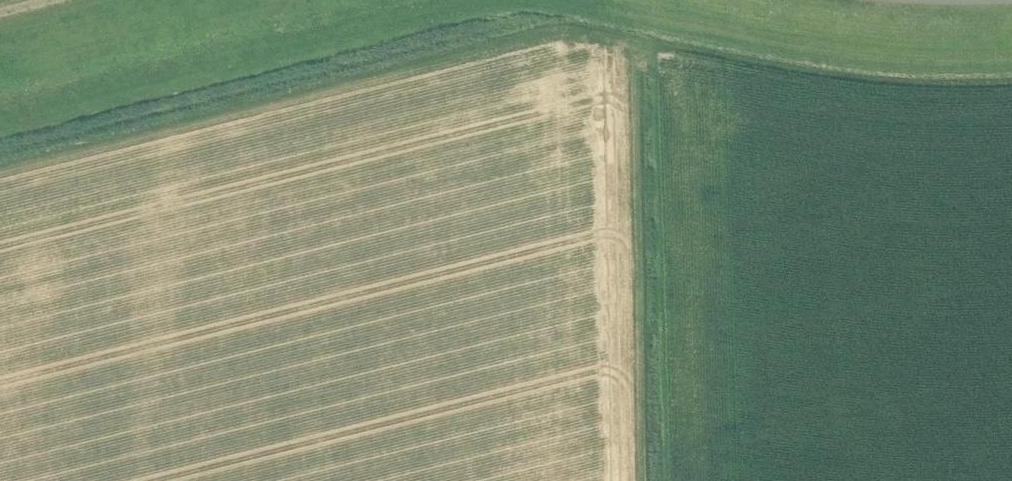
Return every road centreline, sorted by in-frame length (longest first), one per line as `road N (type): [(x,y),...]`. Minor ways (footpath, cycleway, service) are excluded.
road 1 (track): [(0,93),(400,0)]

